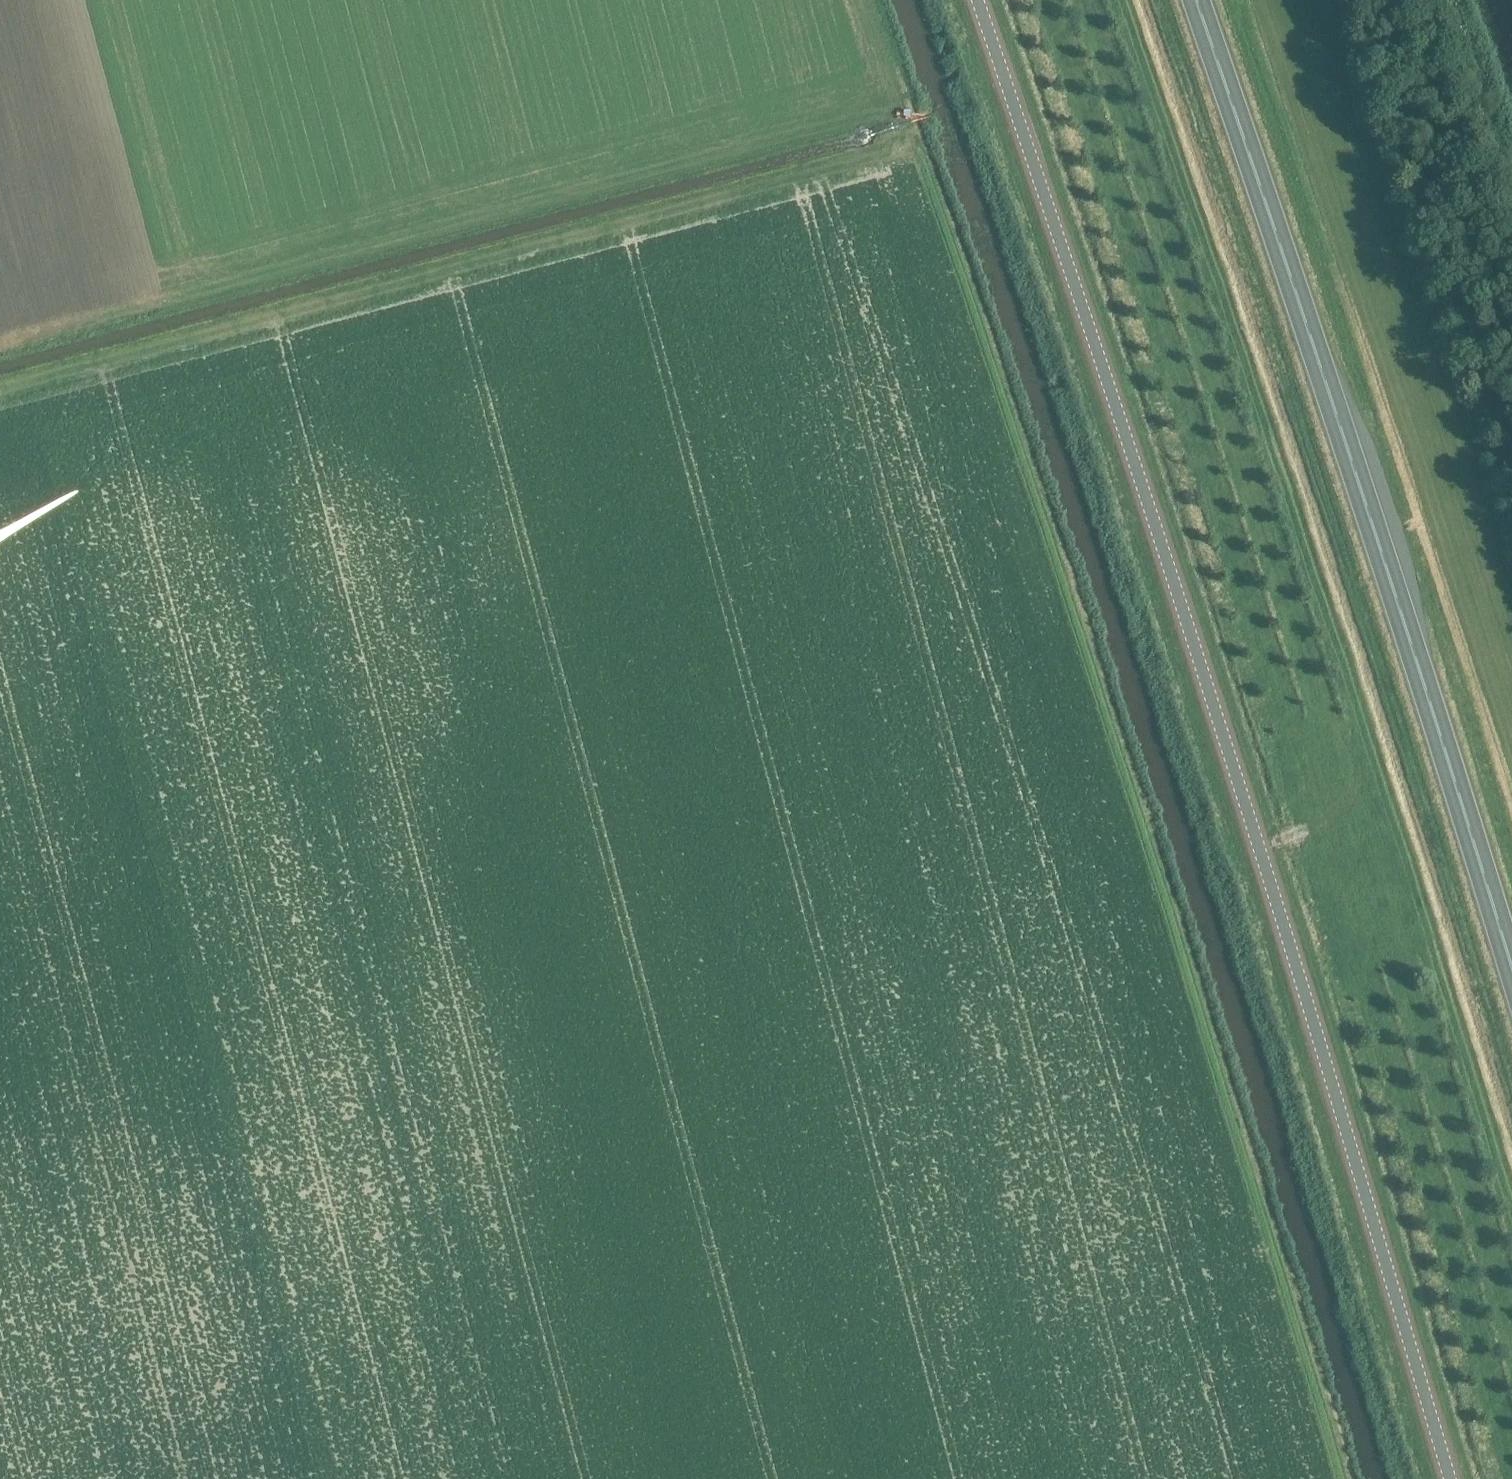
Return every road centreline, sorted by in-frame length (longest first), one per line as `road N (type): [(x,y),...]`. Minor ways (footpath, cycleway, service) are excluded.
road 1 (unclassified): [(1445,1478),(1337,1108),(1107,387),(971,0)]
road 2 (trunk): [(1511,966),(1189,0)]

